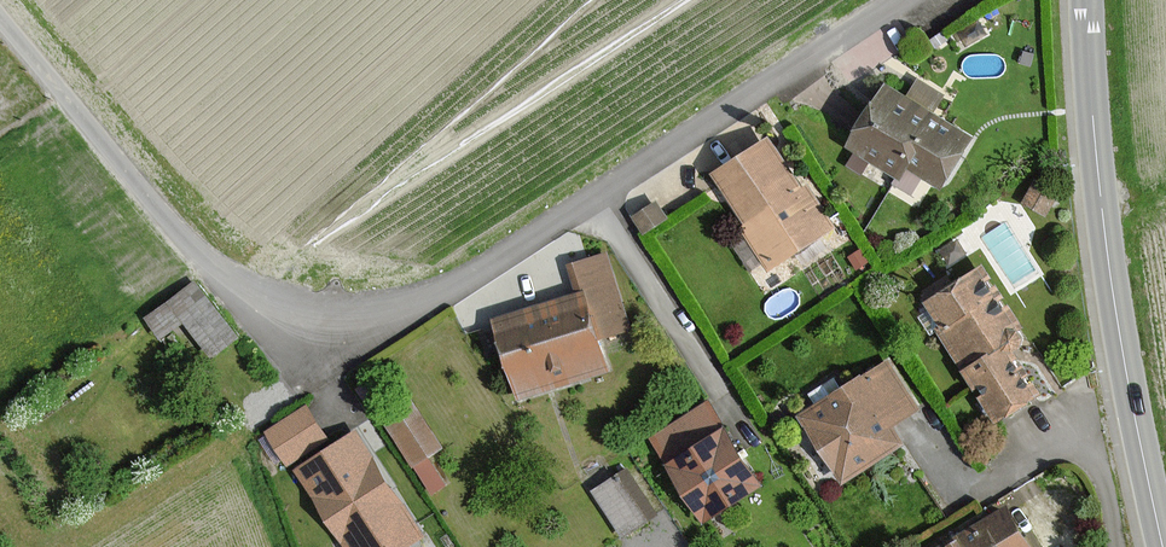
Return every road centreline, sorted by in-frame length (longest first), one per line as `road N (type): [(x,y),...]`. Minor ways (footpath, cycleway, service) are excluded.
road 1 (unclassified): [(911,0),(351,355),(314,364),(280,350),(254,323),(0,15)]
road 2 (tertiary): [(1087,0),(1105,243),(1163,546)]

